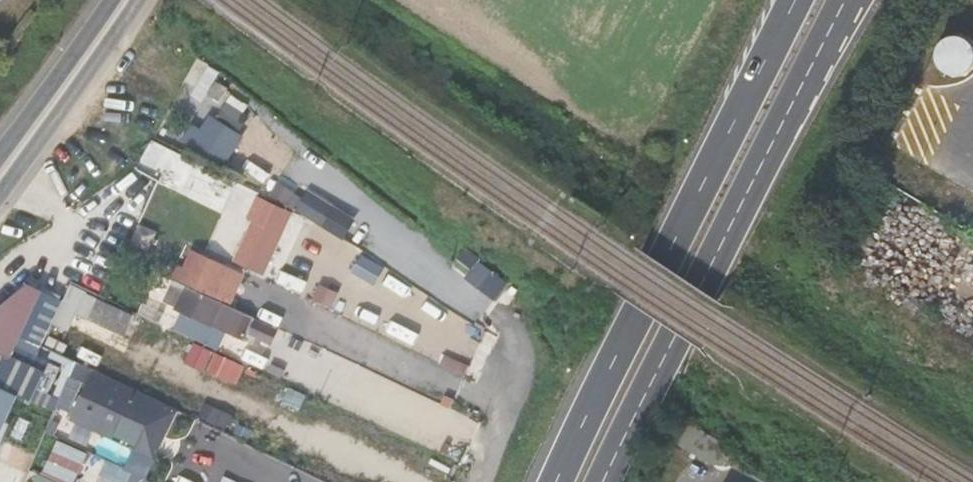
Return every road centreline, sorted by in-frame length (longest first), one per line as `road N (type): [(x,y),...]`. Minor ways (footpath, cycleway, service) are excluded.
road 1 (trunk): [(604,481),(845,0)]
road 2 (trunk): [(795,0),(558,481)]
road 3 (tertiary): [(0,195),(138,0)]
road 4 (tertiary): [(112,0),(0,155)]

